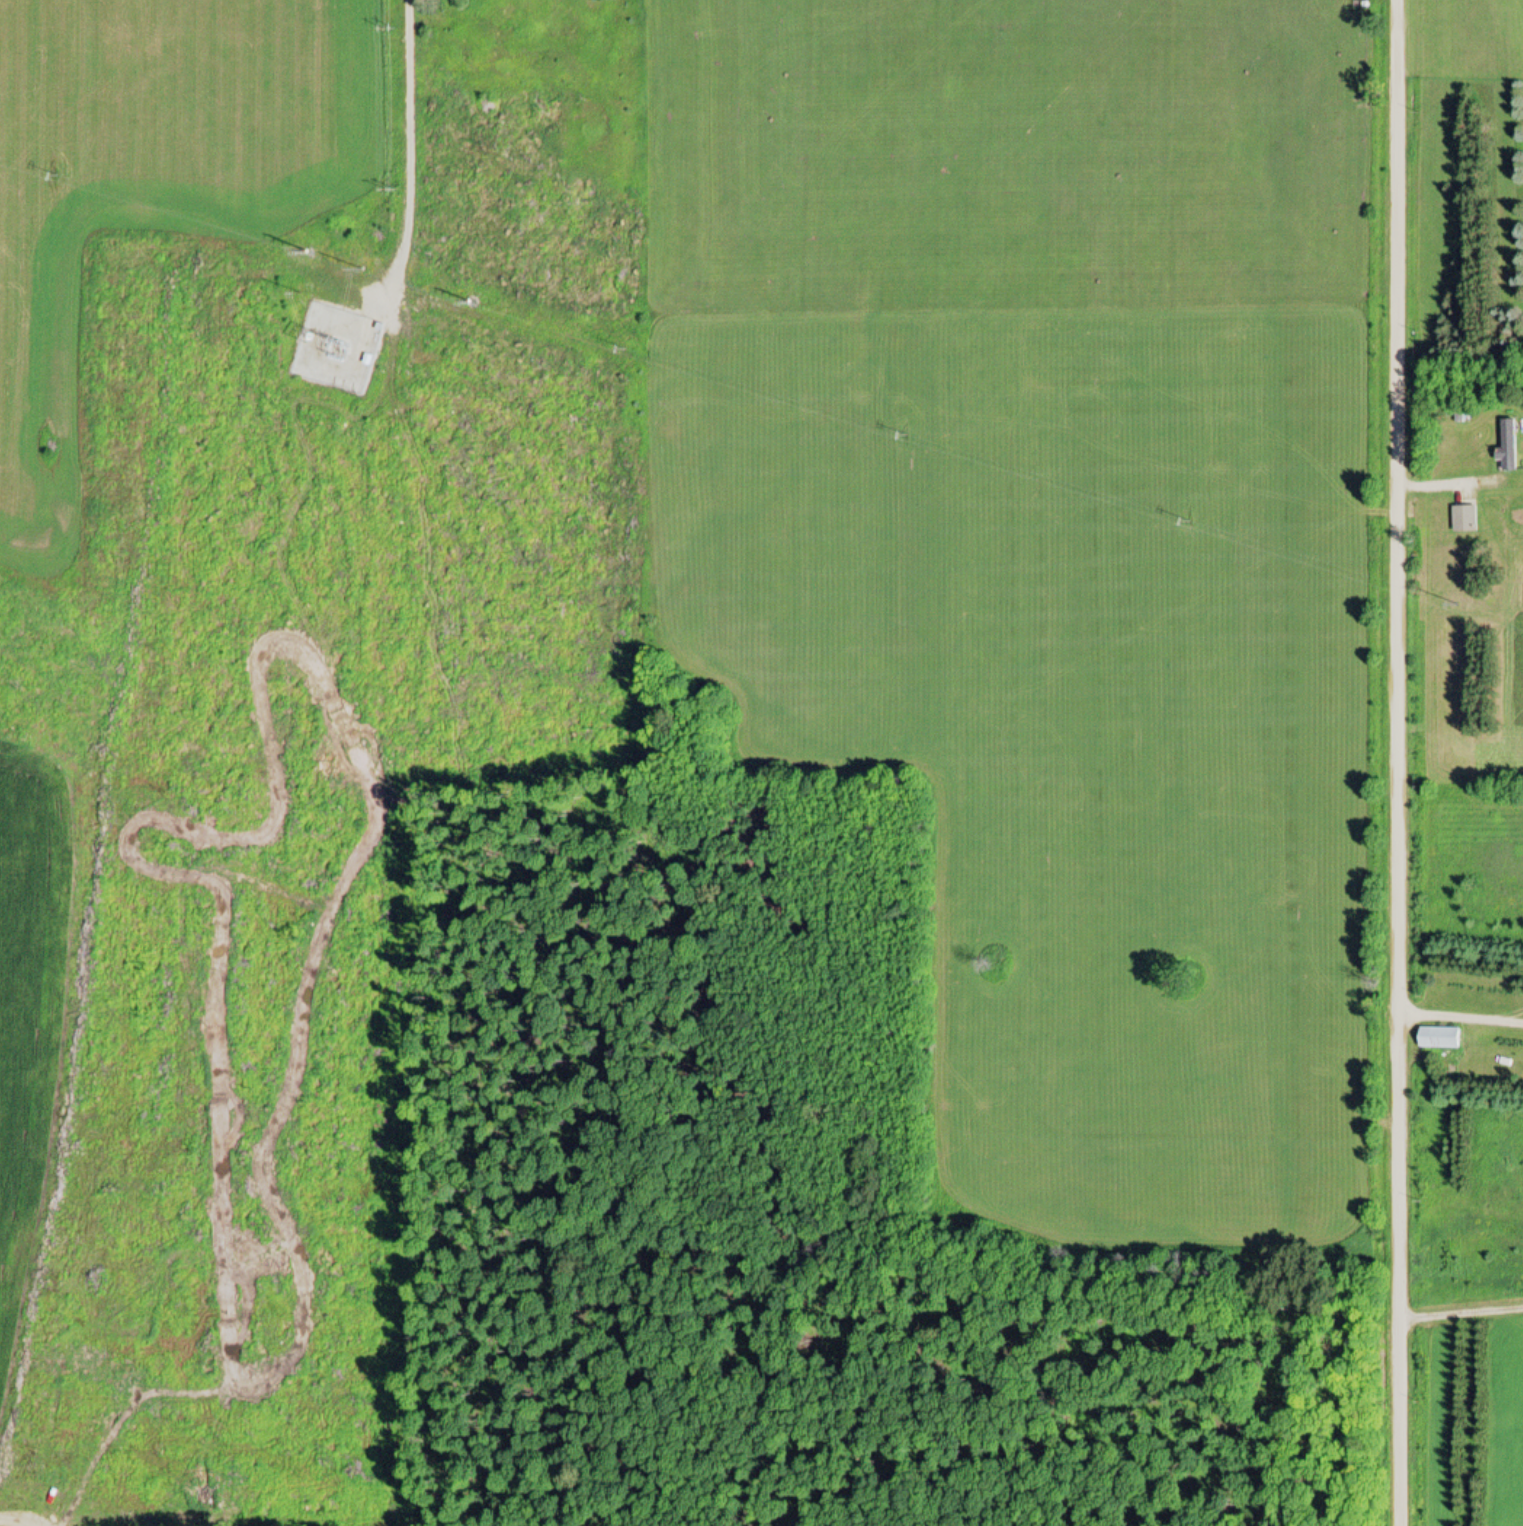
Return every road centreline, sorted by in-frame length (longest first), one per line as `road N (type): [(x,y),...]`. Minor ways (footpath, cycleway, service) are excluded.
road 1 (residential): [(1405,1525),(1407,693),(1397,0)]

